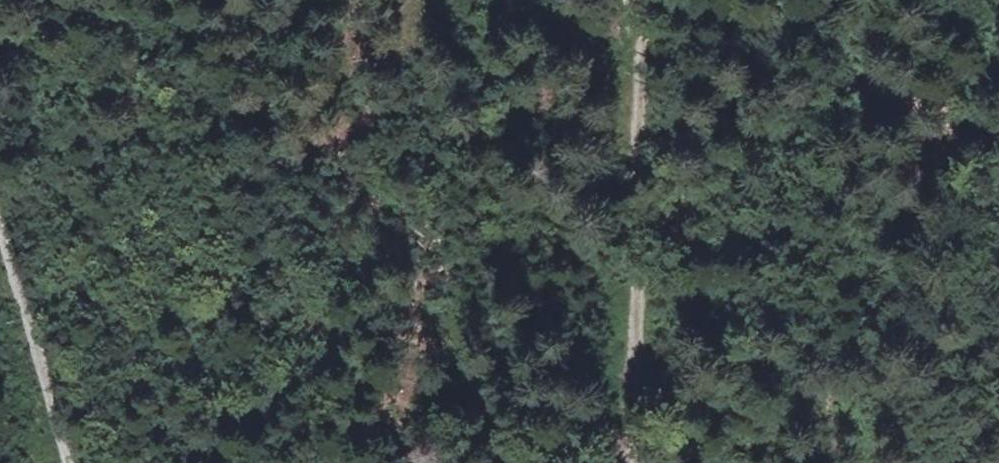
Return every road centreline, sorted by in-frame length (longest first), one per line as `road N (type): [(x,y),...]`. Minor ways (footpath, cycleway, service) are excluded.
road 1 (track): [(649,0),(618,156),(637,462)]
road 2 (track): [(0,231),(68,462)]

